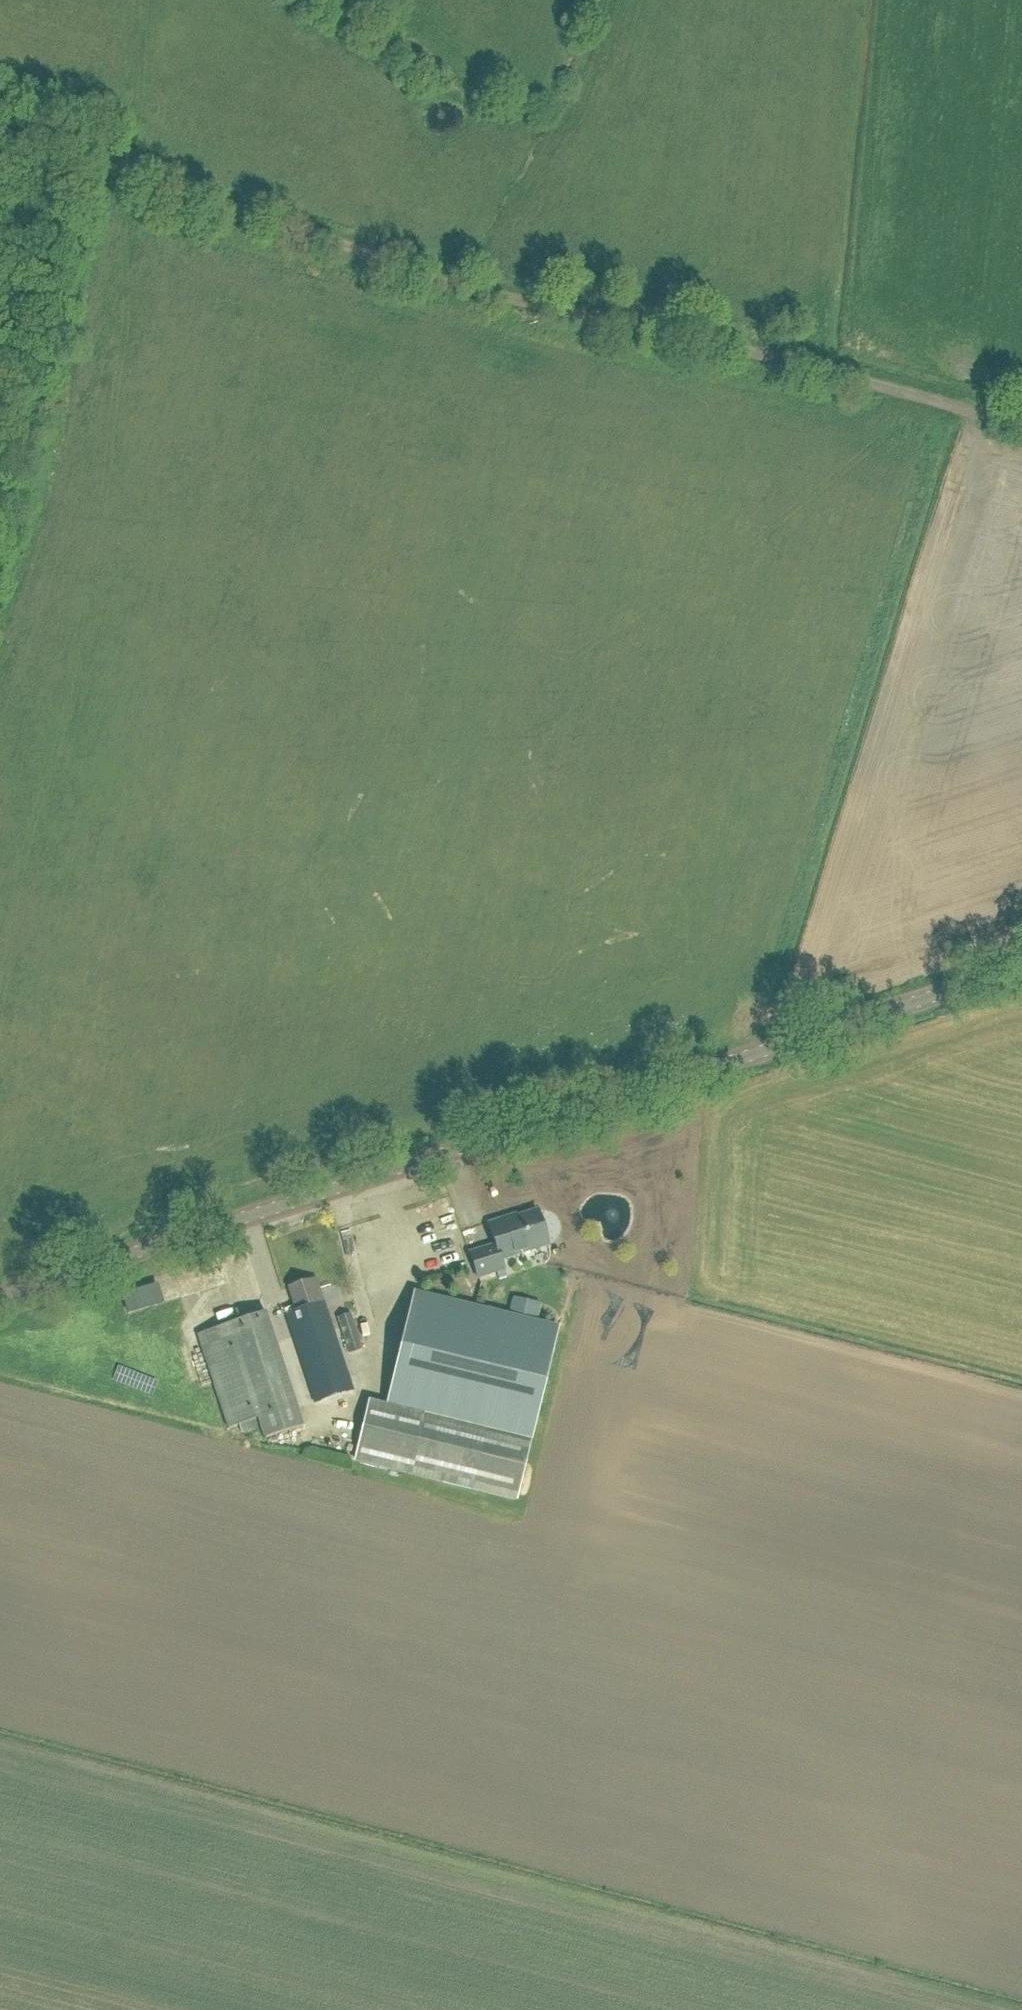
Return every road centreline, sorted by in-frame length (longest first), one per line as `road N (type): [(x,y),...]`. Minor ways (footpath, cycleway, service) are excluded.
road 1 (tertiary): [(0,1296),(1021,970)]
road 2 (track): [(1021,431),(532,310),(0,135)]

